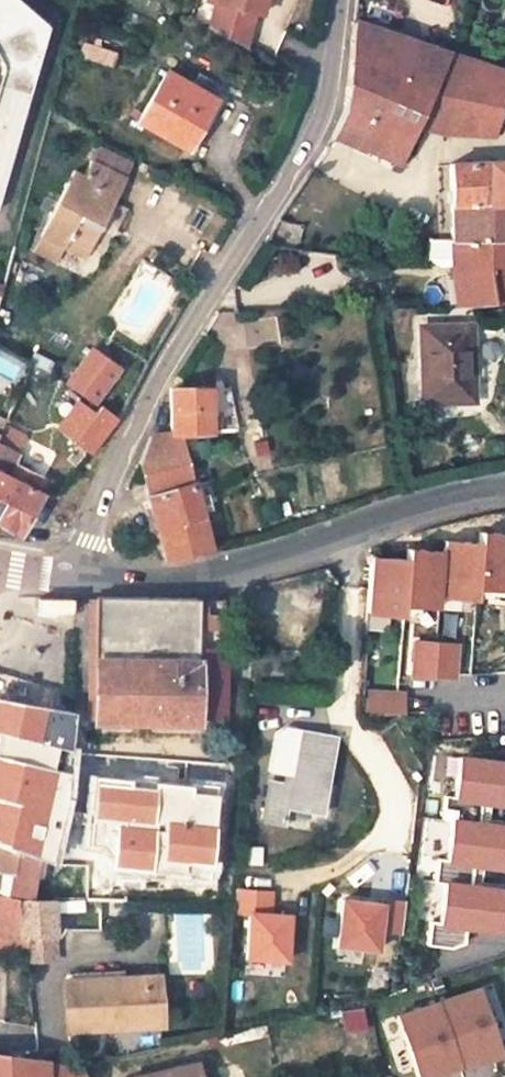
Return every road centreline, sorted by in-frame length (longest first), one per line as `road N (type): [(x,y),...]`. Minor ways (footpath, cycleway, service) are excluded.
road 1 (unclassified): [(77,576),(97,505),(171,358),(322,116),(339,0)]
road 2 (tertiary): [(77,576),(167,580),(238,570),(463,498),(504,493)]

